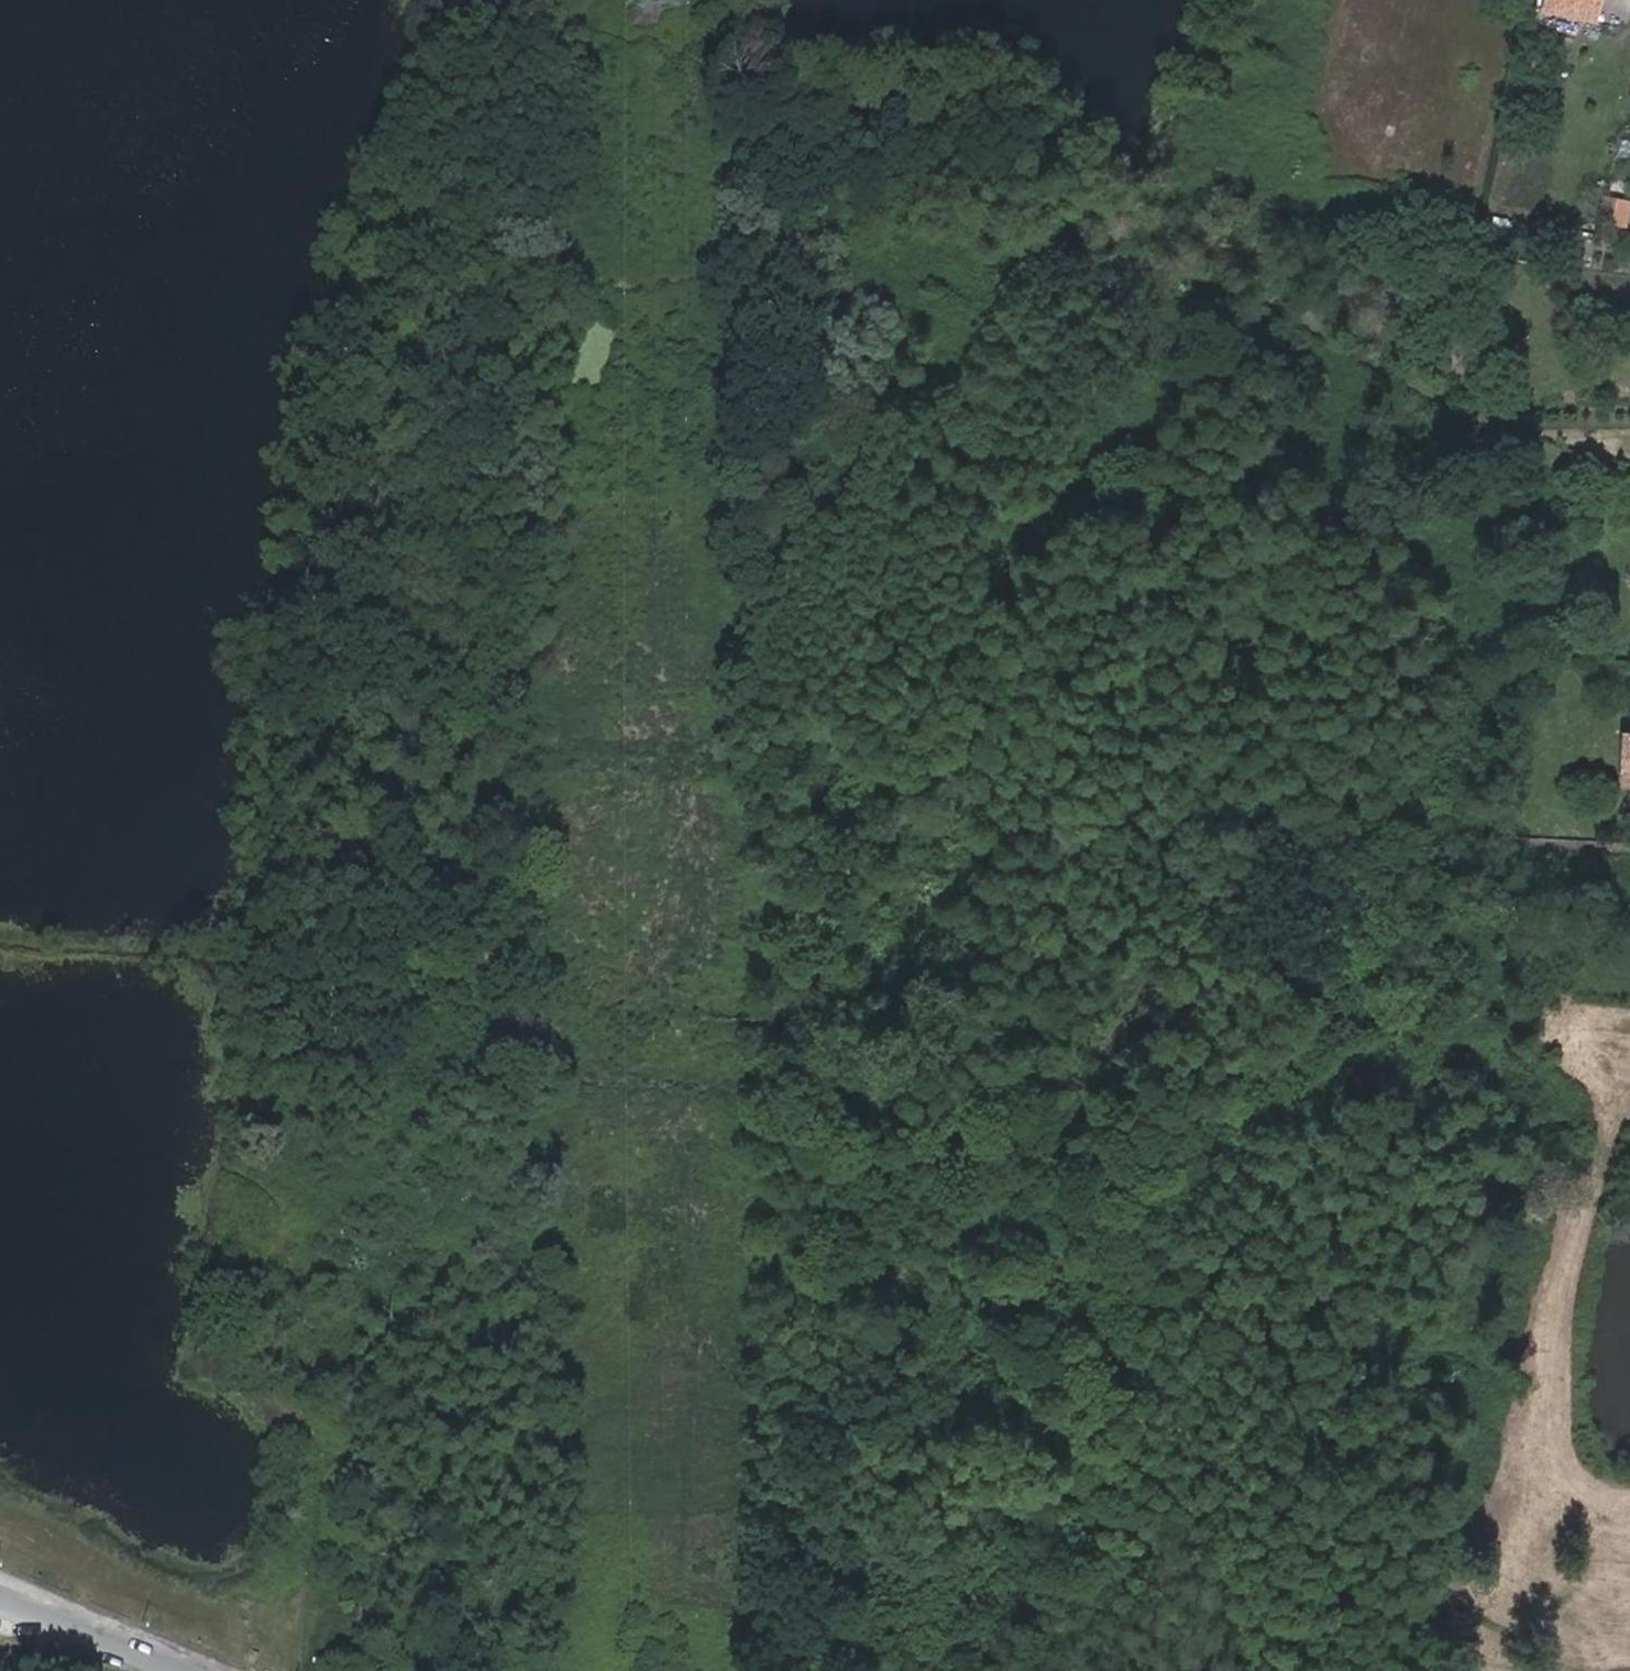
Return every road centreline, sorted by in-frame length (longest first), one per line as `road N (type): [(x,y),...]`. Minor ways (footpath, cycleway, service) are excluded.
road 1 (track): [(1532,447),(1245,290)]
road 2 (residential): [(0,1596),(192,1670)]

